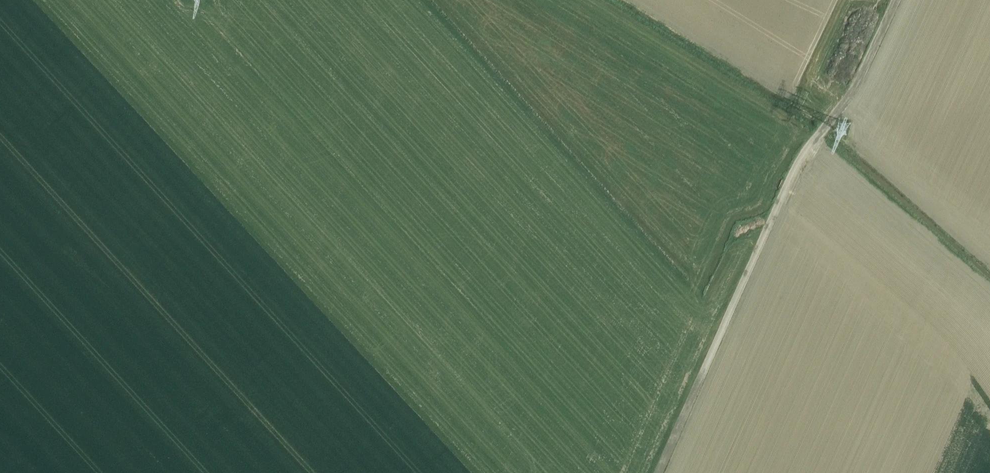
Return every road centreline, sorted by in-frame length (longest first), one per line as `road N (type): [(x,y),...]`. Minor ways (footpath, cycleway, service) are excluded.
road 1 (track): [(658,472),(797,163),(845,105),(897,0)]

